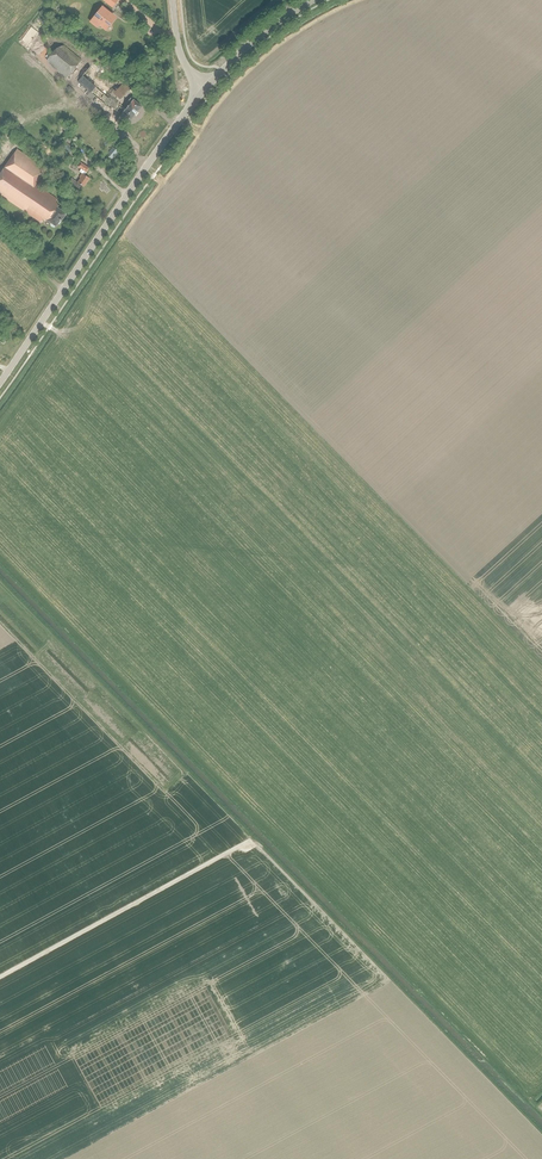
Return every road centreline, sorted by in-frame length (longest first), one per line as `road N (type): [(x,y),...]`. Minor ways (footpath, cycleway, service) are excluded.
road 1 (secondary): [(203,92),(0,384)]
road 2 (secondary): [(203,92),(250,44),(314,0)]

